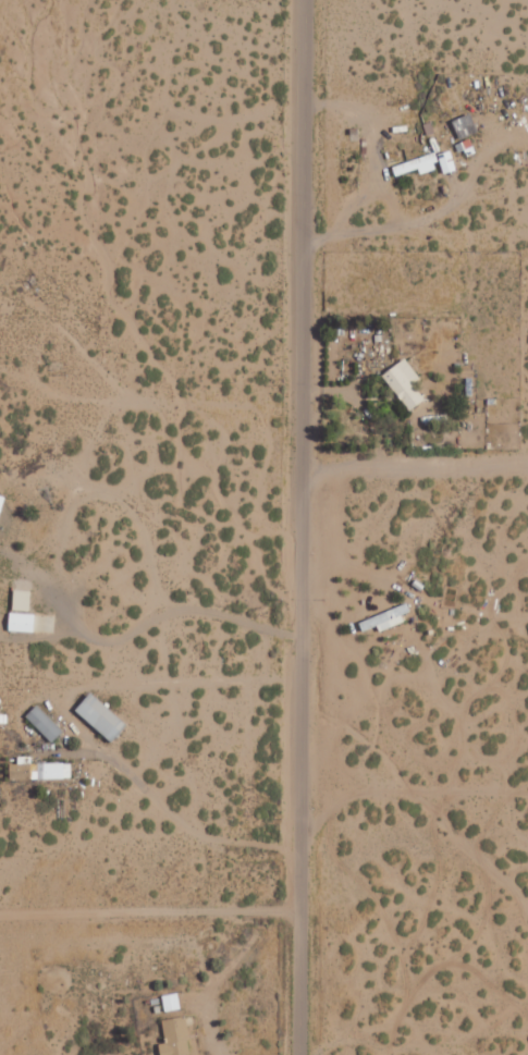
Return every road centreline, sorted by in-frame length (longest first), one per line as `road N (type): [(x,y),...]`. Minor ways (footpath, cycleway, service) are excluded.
road 1 (residential): [(298,1054),(302,820),(272,487),(249,438),(102,344),(39,0)]
road 2 (residential): [(73,184),(527,182)]
road 3 (residential): [(298,912),(0,915)]

